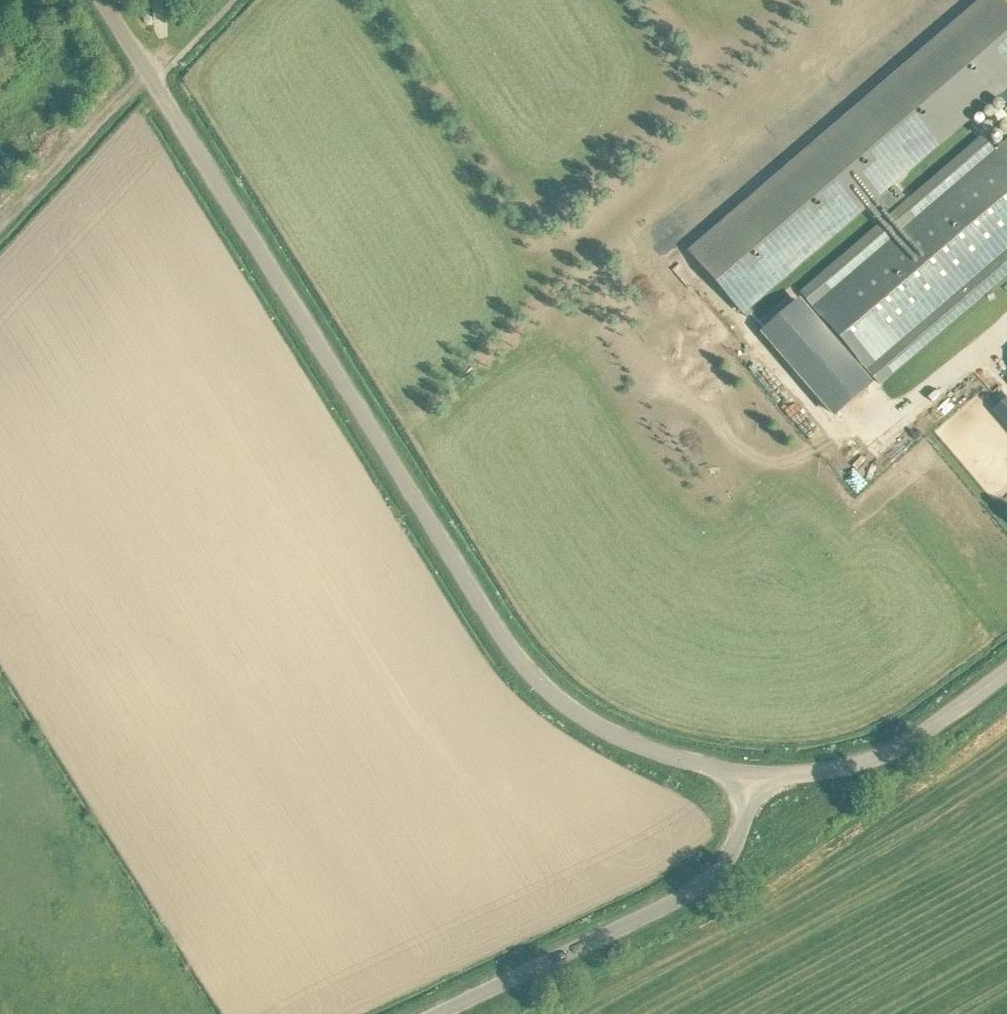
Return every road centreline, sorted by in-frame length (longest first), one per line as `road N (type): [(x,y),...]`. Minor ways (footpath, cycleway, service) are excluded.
road 1 (tertiary): [(754,779),(628,744),(582,720),(508,650),(99,0)]
road 2 (unclassified): [(439,1013),(678,903),(709,881),(733,848),(754,779)]
road 3 (tertiary): [(754,779),(845,769),(905,745),(1006,672)]

